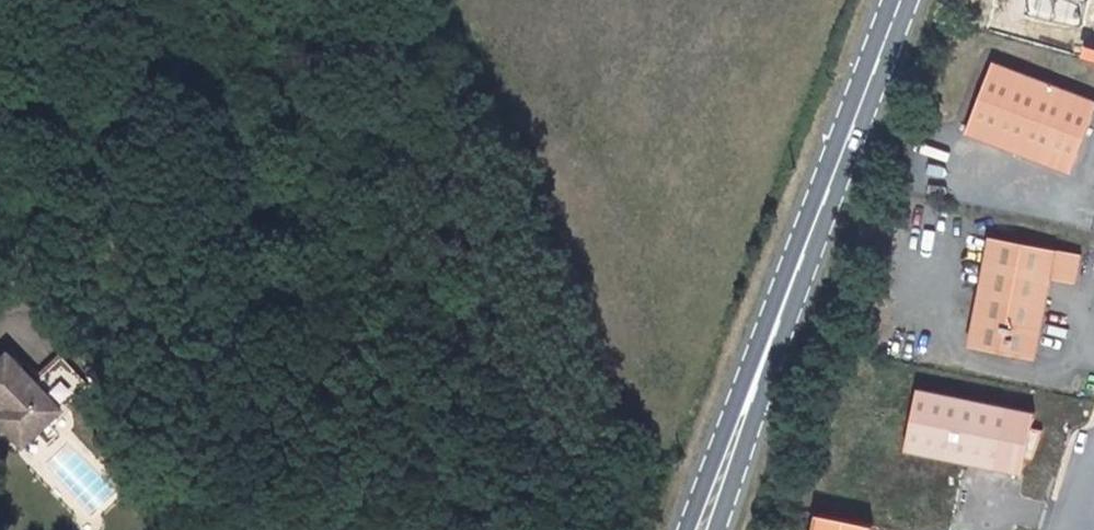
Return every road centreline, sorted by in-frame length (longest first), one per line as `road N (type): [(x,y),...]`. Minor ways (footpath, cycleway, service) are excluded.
road 1 (primary): [(702,529),(904,0)]

